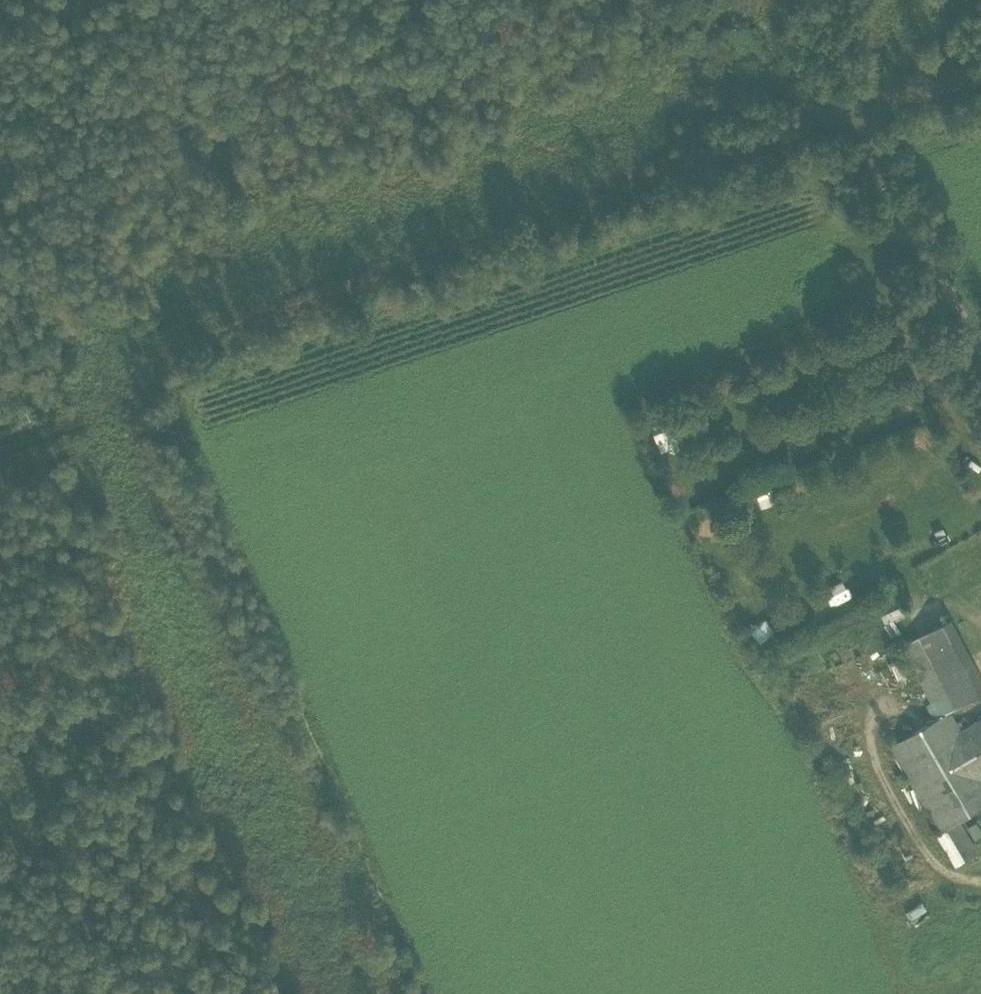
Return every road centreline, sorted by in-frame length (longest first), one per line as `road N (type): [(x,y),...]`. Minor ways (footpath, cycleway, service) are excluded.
road 1 (track): [(980,80),(880,107),(866,122),(877,161),(939,272)]
road 2 (track): [(866,122),(695,182)]

